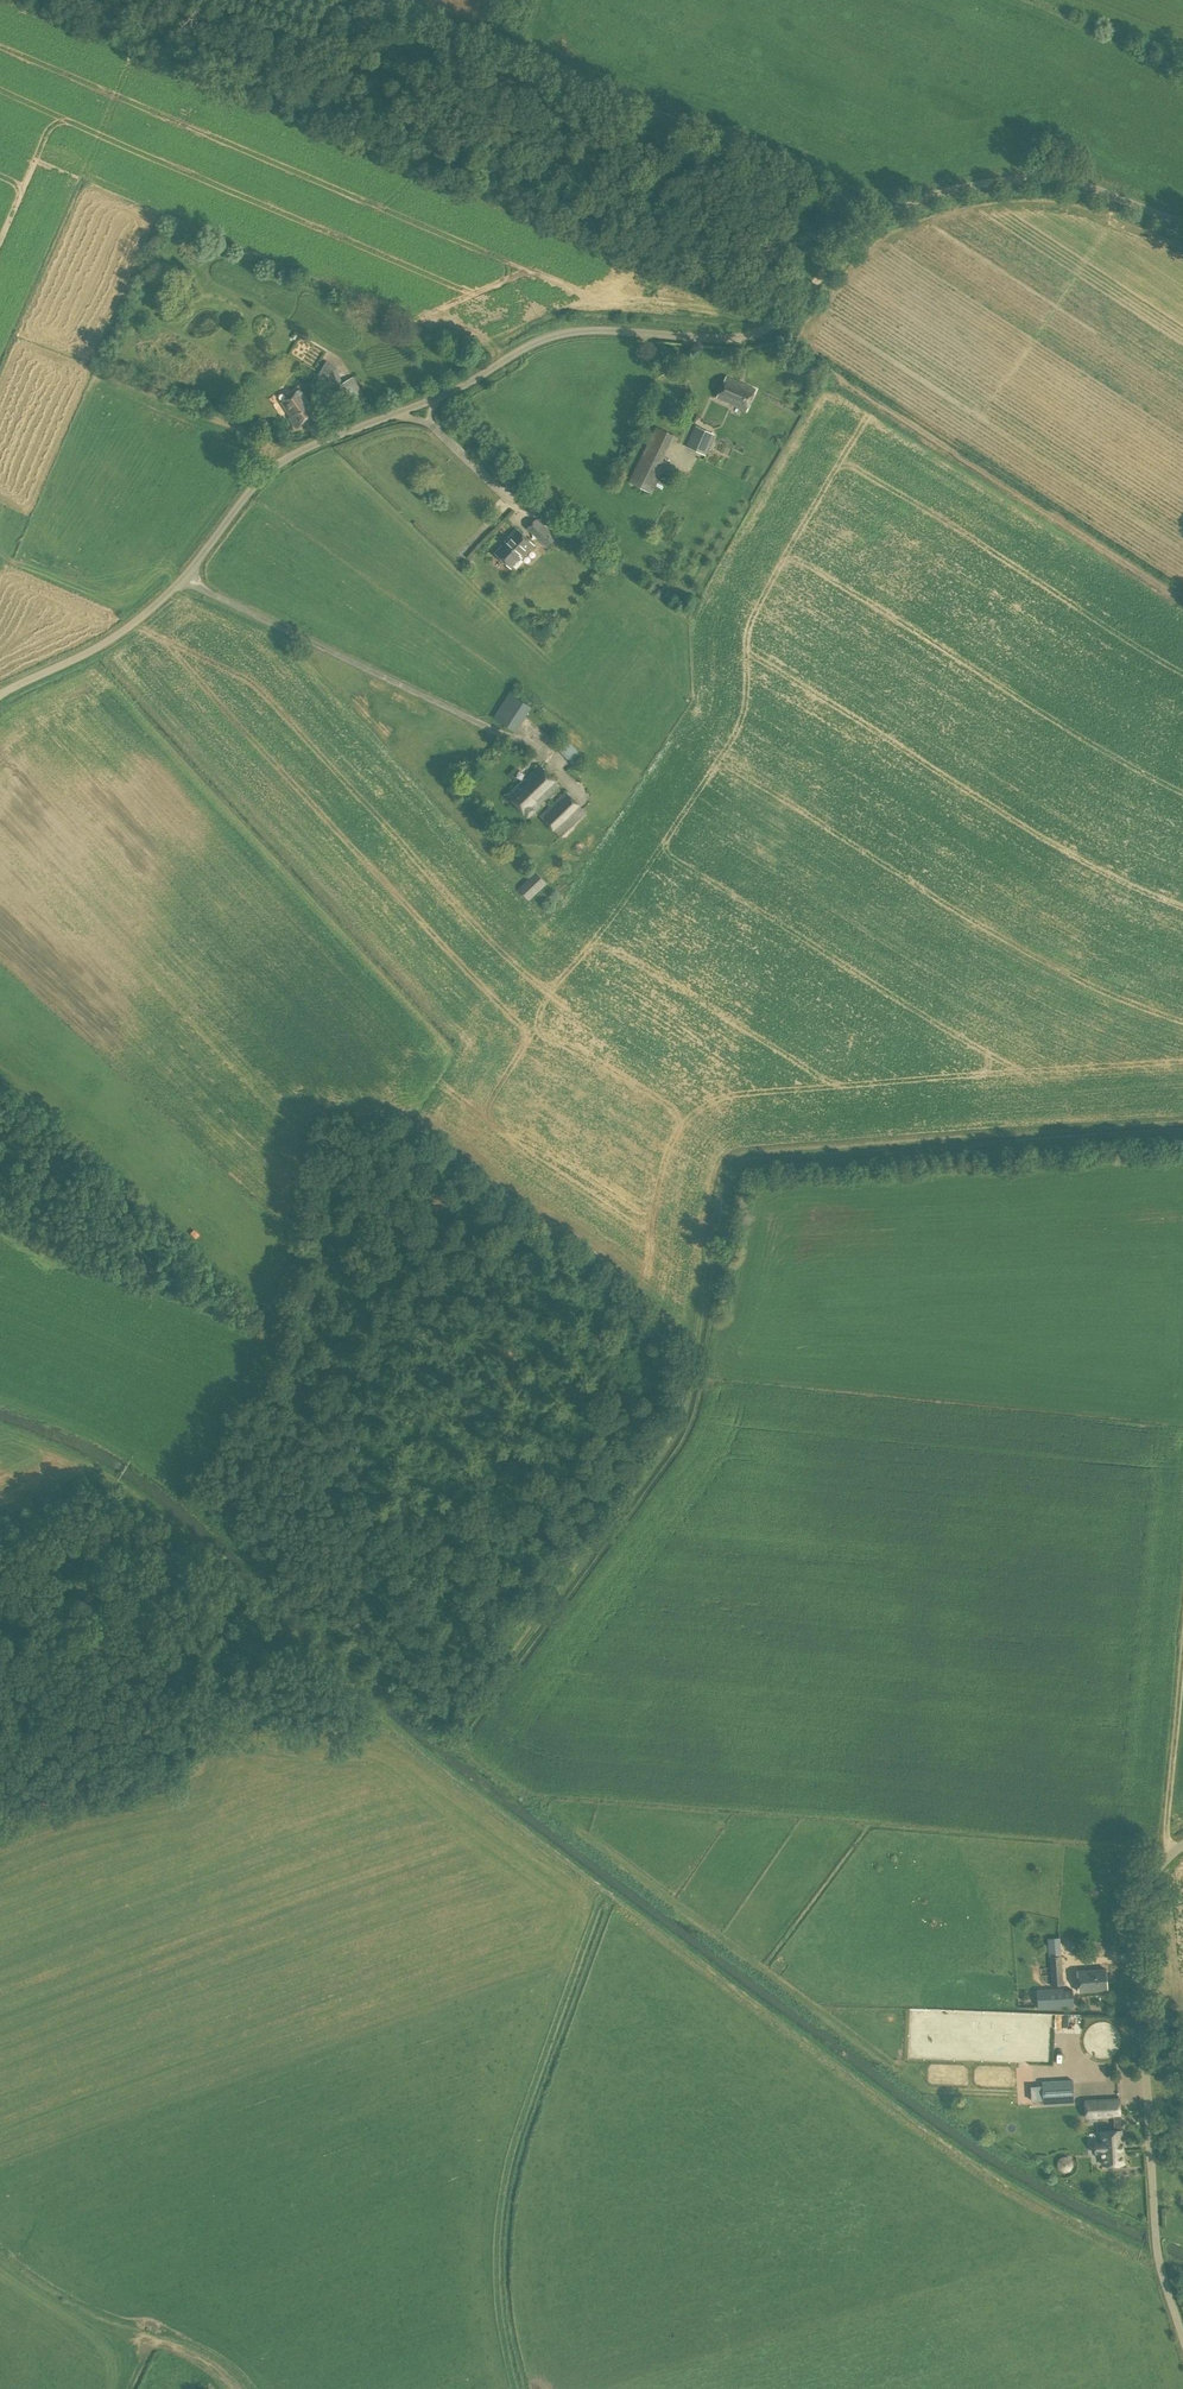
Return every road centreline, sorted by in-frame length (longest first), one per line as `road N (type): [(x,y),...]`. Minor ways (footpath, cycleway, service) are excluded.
road 1 (unclassified): [(0,696),(140,622),(275,469),(451,393),(535,343),(593,331),(726,339),(759,333),(876,220),(971,186),(1065,181),(1182,222)]
road 2 (track): [(1158,2256),(981,2166),(608,1892)]
road 3 (track): [(108,1477),(195,1540),(415,1746),(608,1892)]
road 4 (unclassified): [(1182,2340),(1155,2240),(1138,1921),(1154,1873),(1182,1848)]
road 5 (track): [(0,1090),(273,1329)]
road 6 (track): [(1182,1662),(1167,1841),(1173,1854)]

